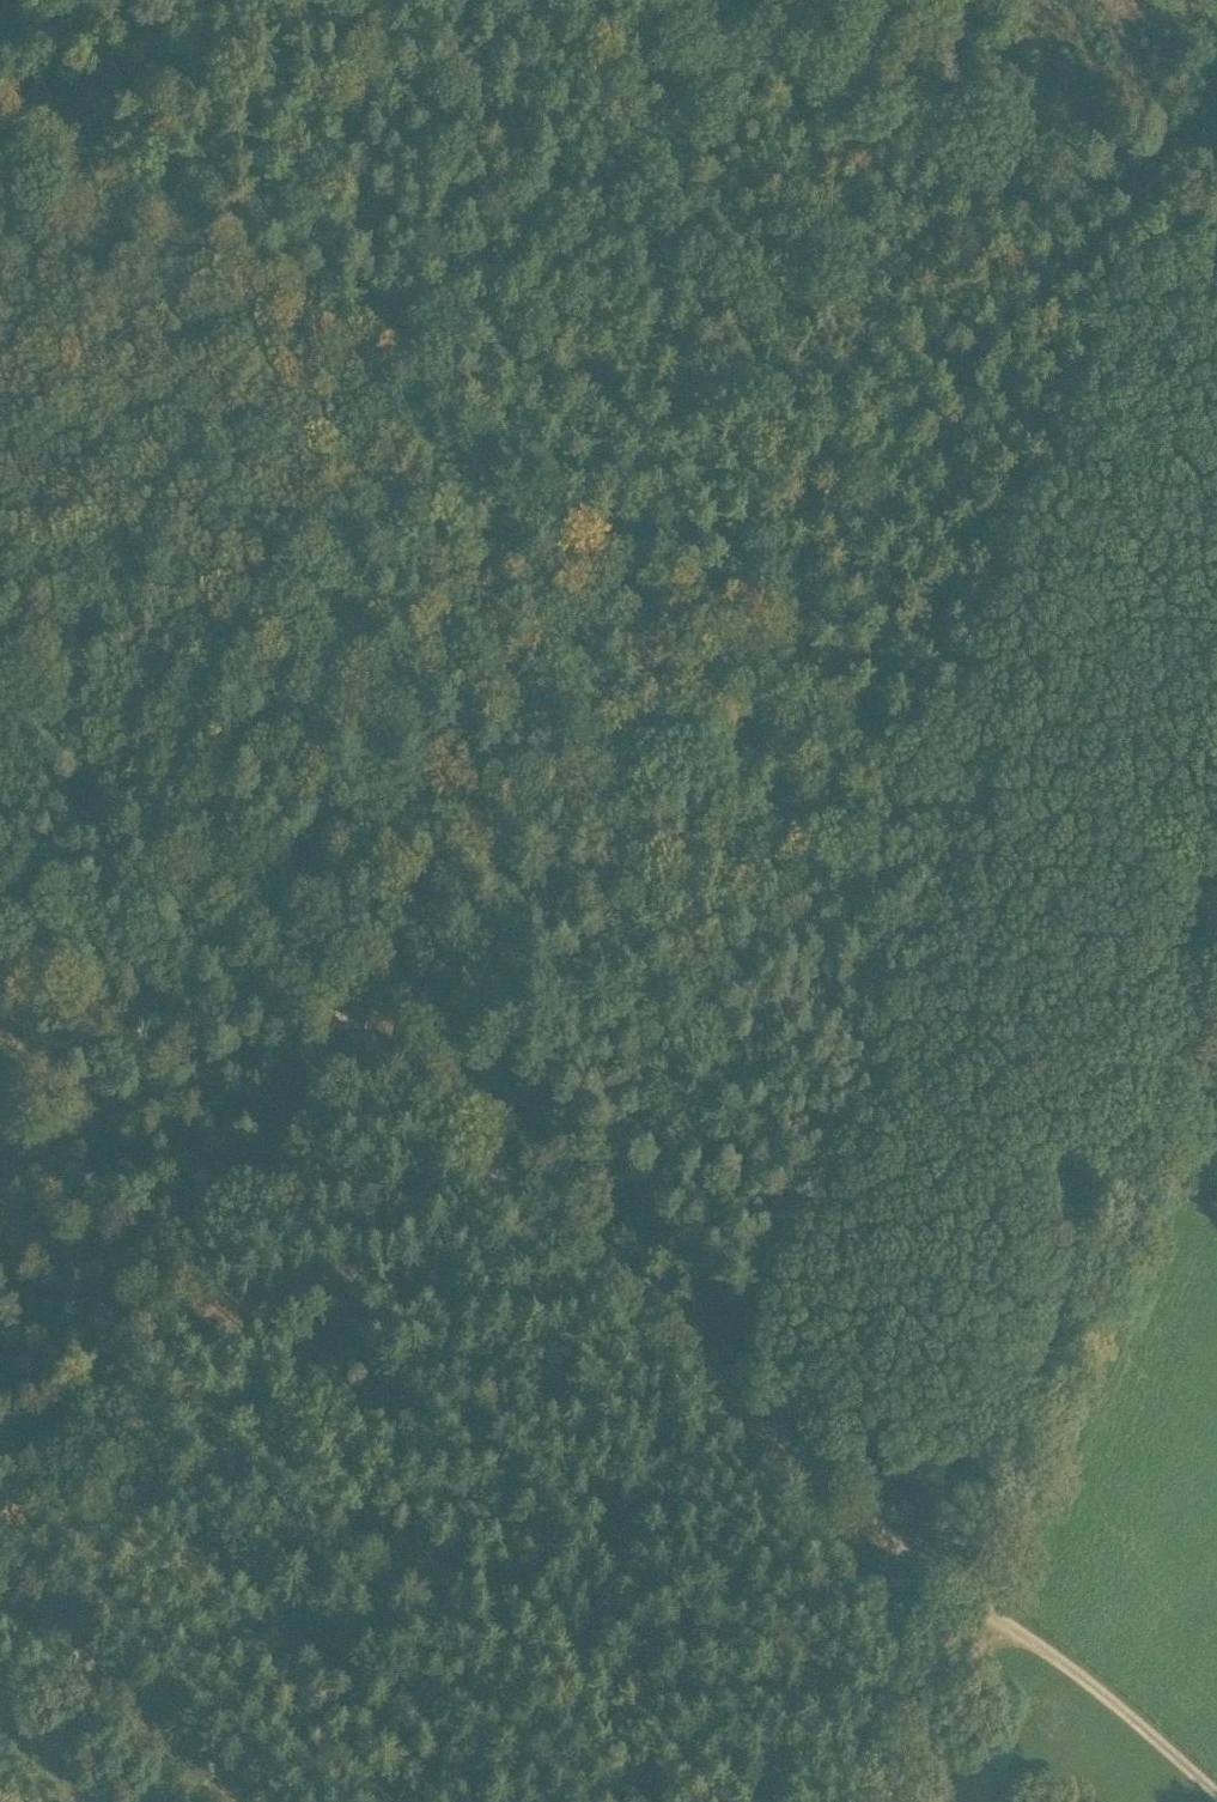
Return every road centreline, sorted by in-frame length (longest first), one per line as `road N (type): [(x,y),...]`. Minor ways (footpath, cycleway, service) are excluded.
road 1 (track): [(996,1633),(0,686)]
road 2 (track): [(996,1633),(994,1608),(1031,1492),(1208,1069),(1174,993),(1216,885)]
road 3 (unclassified): [(1216,253),(666,0)]
road 4 (track): [(1216,1794),(1052,1647),(996,1633)]
road 5 (track): [(914,1801),(996,1633)]
road 6 (track): [(110,1801),(0,1697)]

